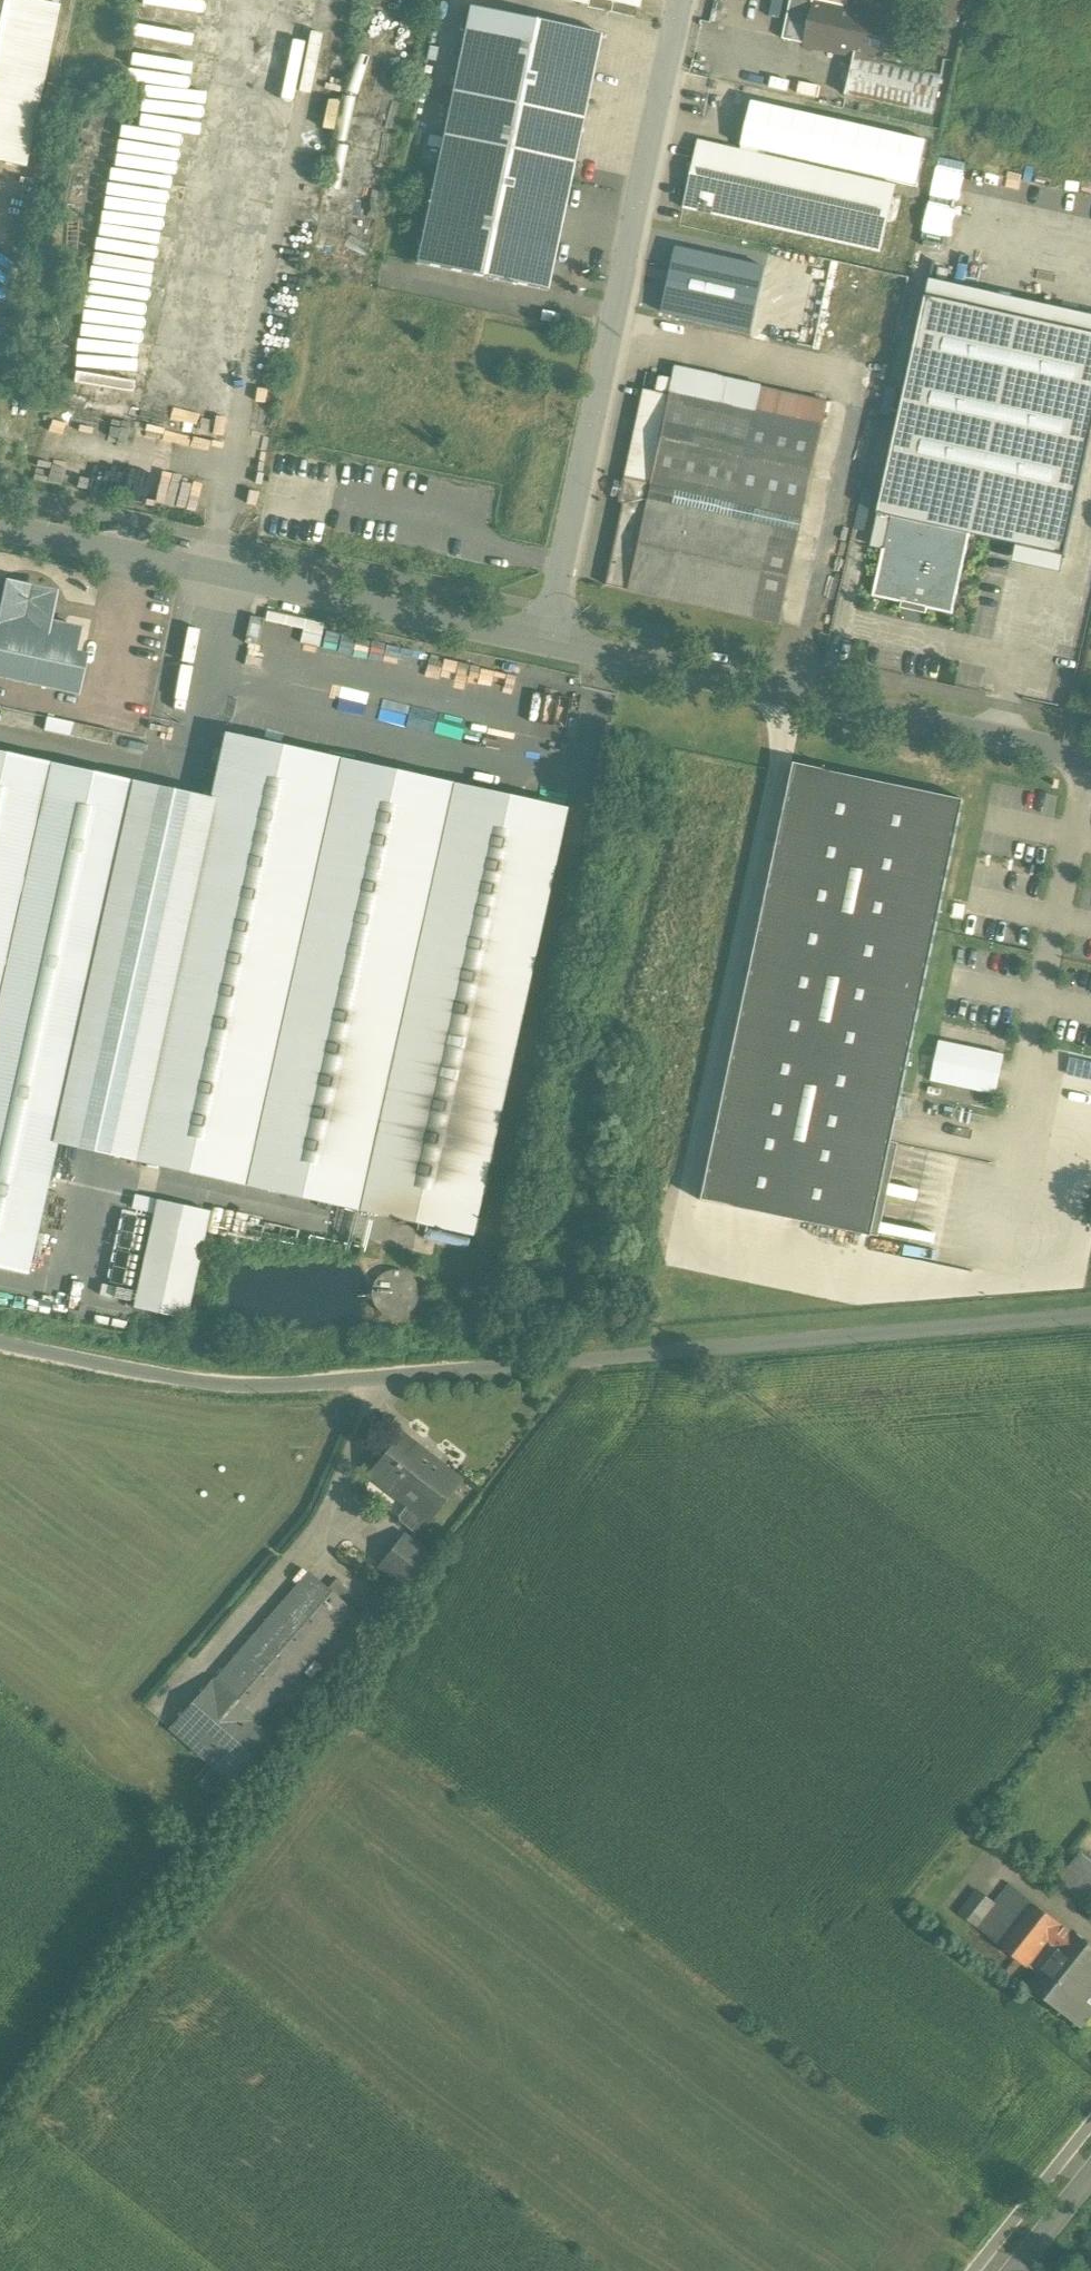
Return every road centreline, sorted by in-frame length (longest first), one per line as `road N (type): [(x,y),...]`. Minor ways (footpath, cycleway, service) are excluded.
road 1 (unclassified): [(1090,1316),(267,1386),(190,1379),(0,1341)]
road 2 (residential): [(544,649),(674,0)]
road 3 (residential): [(1090,759),(544,649)]
road 4 (residential): [(544,649),(0,533)]

